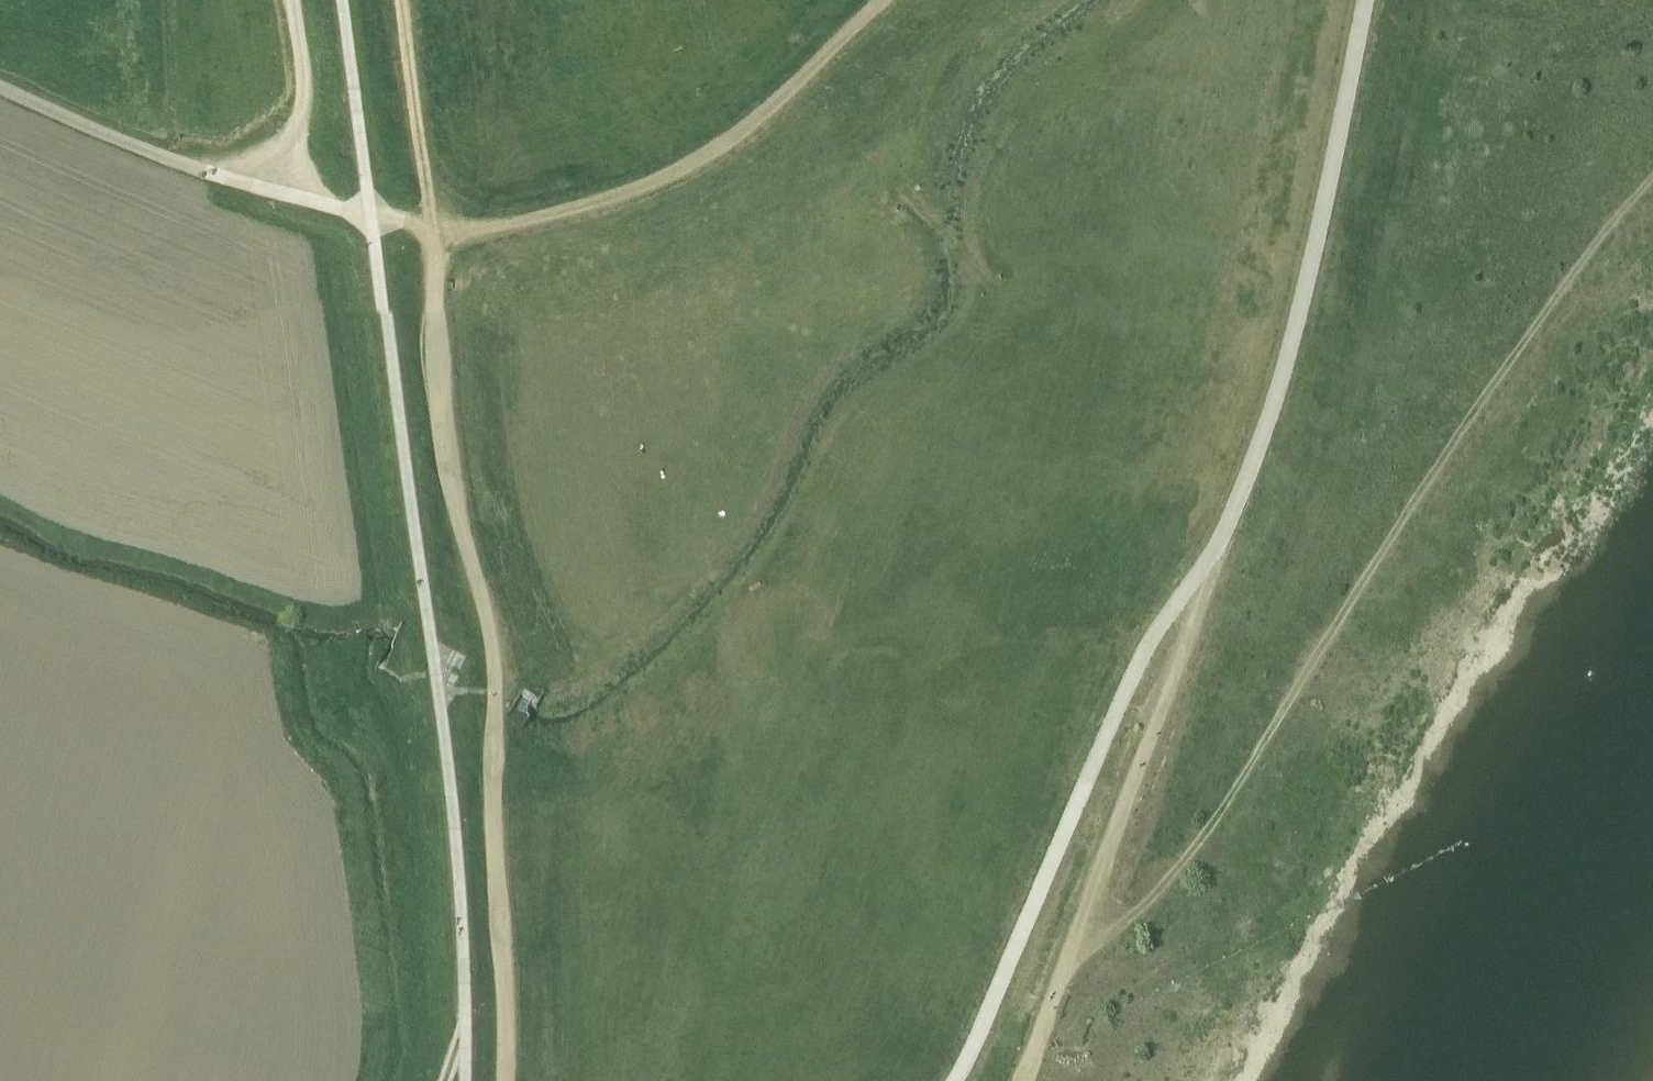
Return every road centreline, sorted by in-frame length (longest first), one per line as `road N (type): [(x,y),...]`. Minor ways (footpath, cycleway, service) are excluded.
road 1 (track): [(404,0),(433,221),(436,338),(458,535),(497,675),(496,905),(507,1080)]
road 2 (track): [(1063,970),(1142,913),(1207,836),(1459,434),(1598,244),(1652,181)]
road 3 (track): [(1235,515),(1022,1080)]
road 4 (track): [(877,0),(742,128),(626,187),(532,214),(433,221),(403,210)]
road 5 (unclassified): [(0,77),(206,164)]
road 6 (track): [(269,179),(294,129),(305,82),(291,0)]

